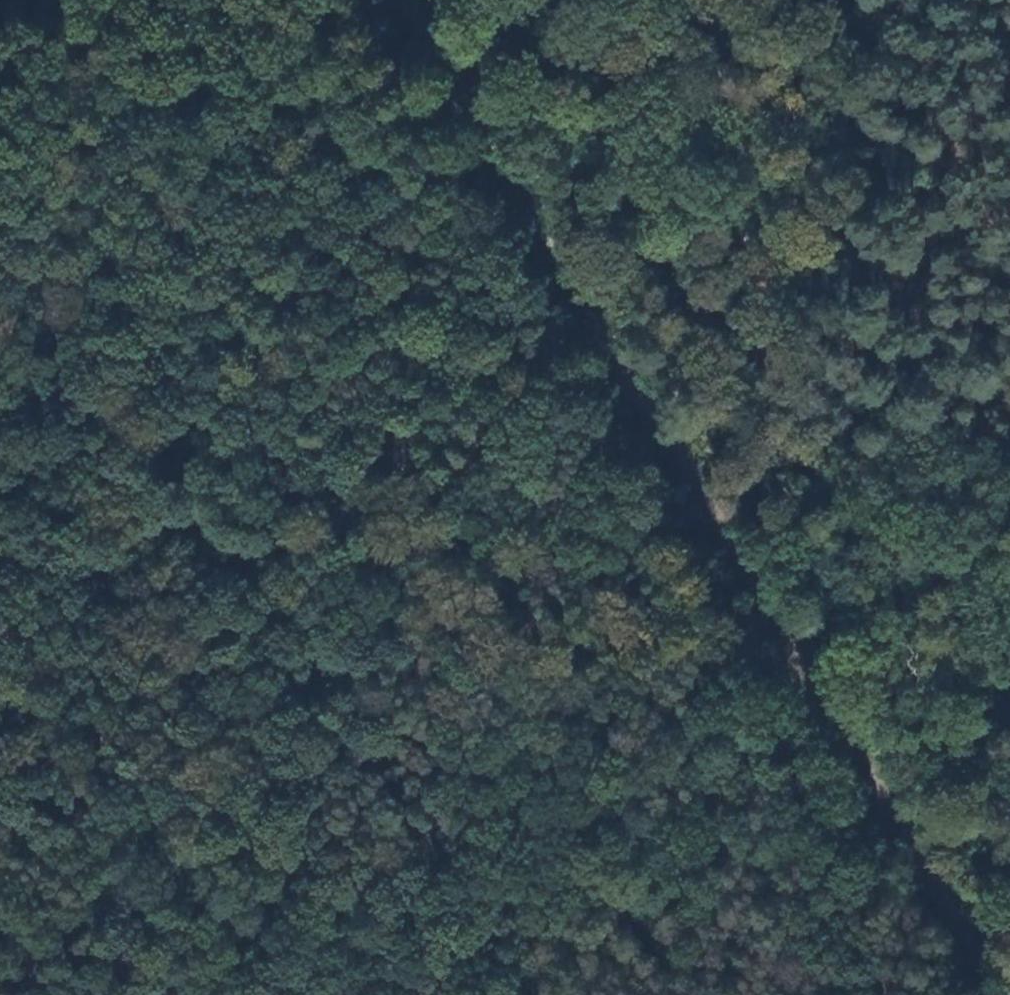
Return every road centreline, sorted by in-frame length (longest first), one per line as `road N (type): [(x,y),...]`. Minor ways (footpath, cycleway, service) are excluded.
road 1 (track): [(500,124),(1003,994)]
road 2 (track): [(429,0),(500,124)]

